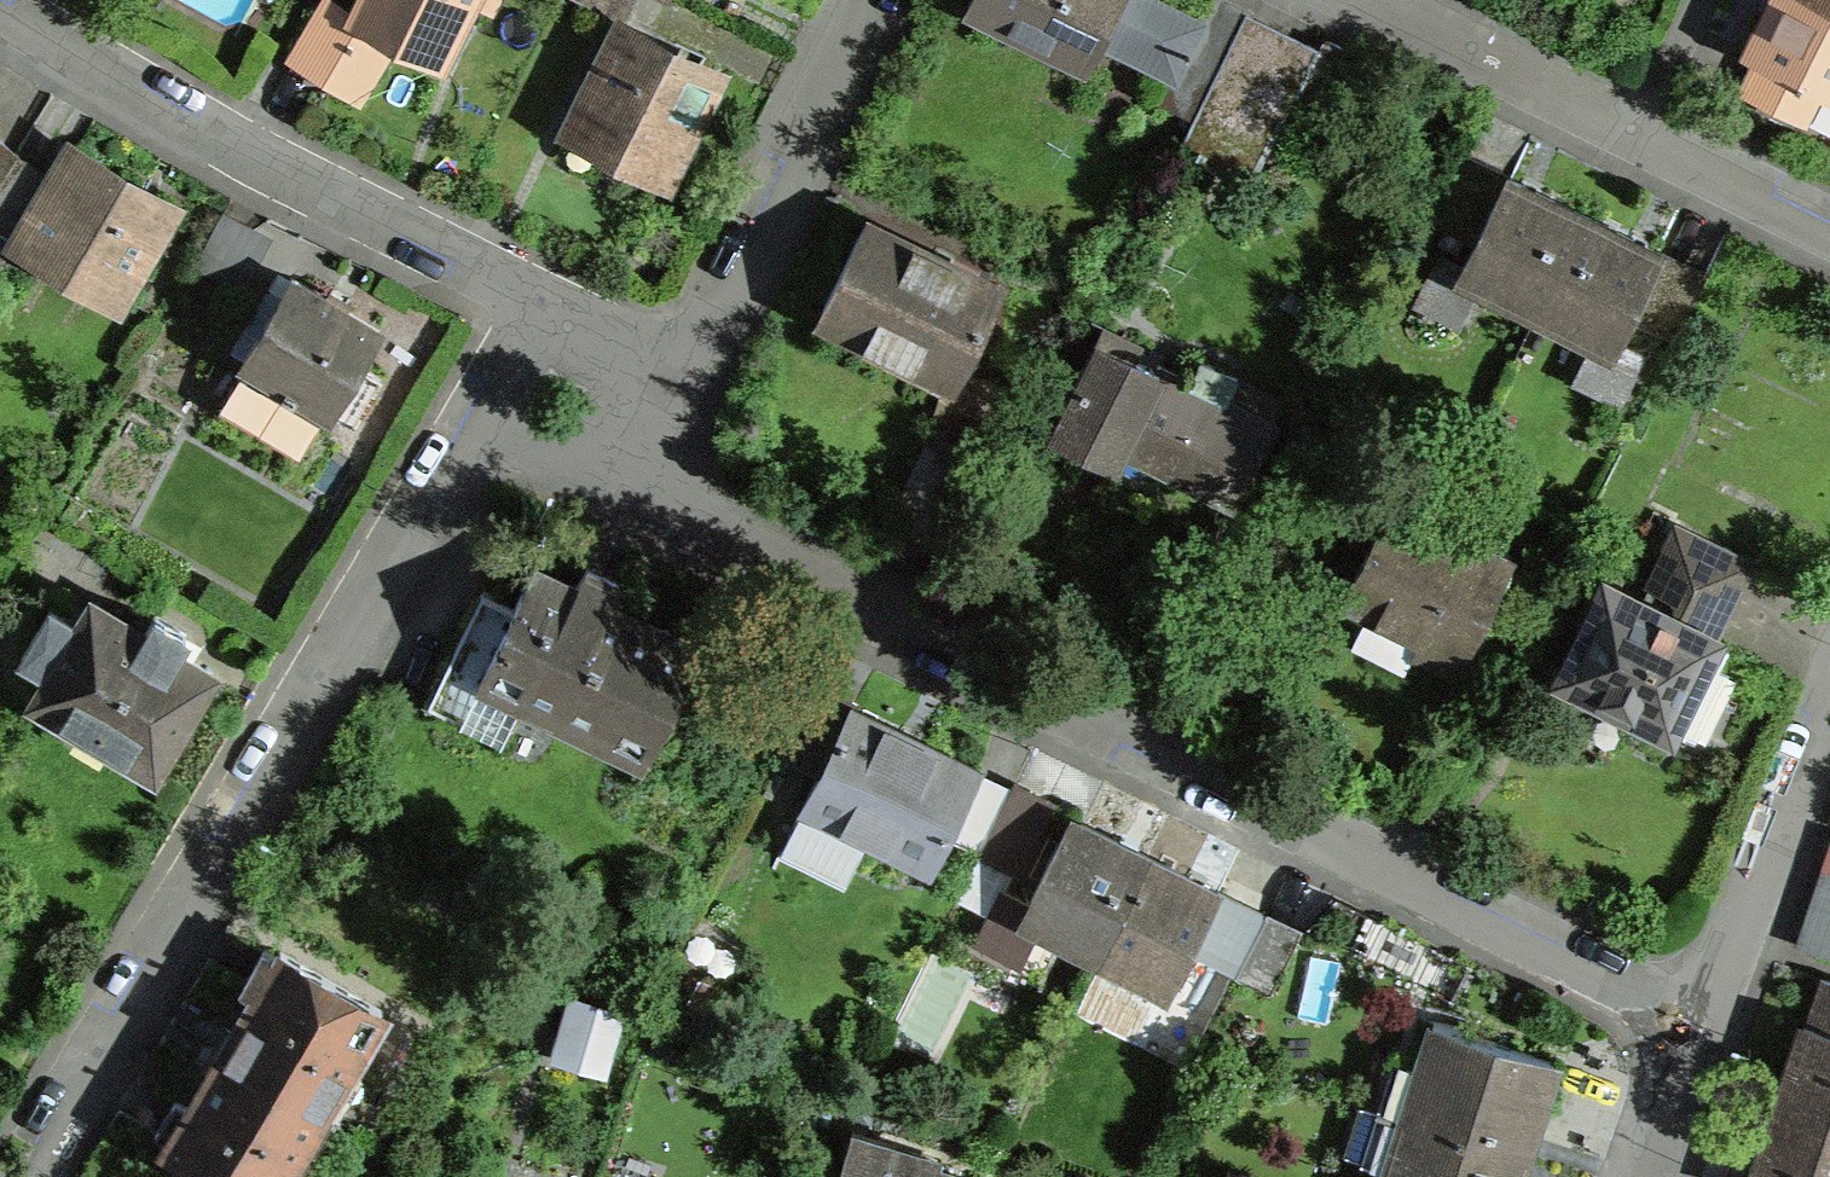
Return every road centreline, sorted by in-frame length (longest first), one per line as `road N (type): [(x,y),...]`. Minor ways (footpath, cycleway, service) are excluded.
road 1 (residential): [(550,402),(726,527),(1702,1004)]
road 2 (residential): [(550,402),(455,459),(22,1176)]
road 3 (residential): [(0,0),(504,287),(550,402)]
road 4 (residential): [(872,0),(706,337),(550,402)]
road 5 (residential): [(1702,1004),(1829,710)]
road 6 (residential): [(1649,132),(1393,0)]
road 7 (residential): [(1829,225),(1649,132)]
road 8 (residential): [(1648,1176),(1702,1004)]
road 9 (residential): [(1649,132),(1709,0)]

